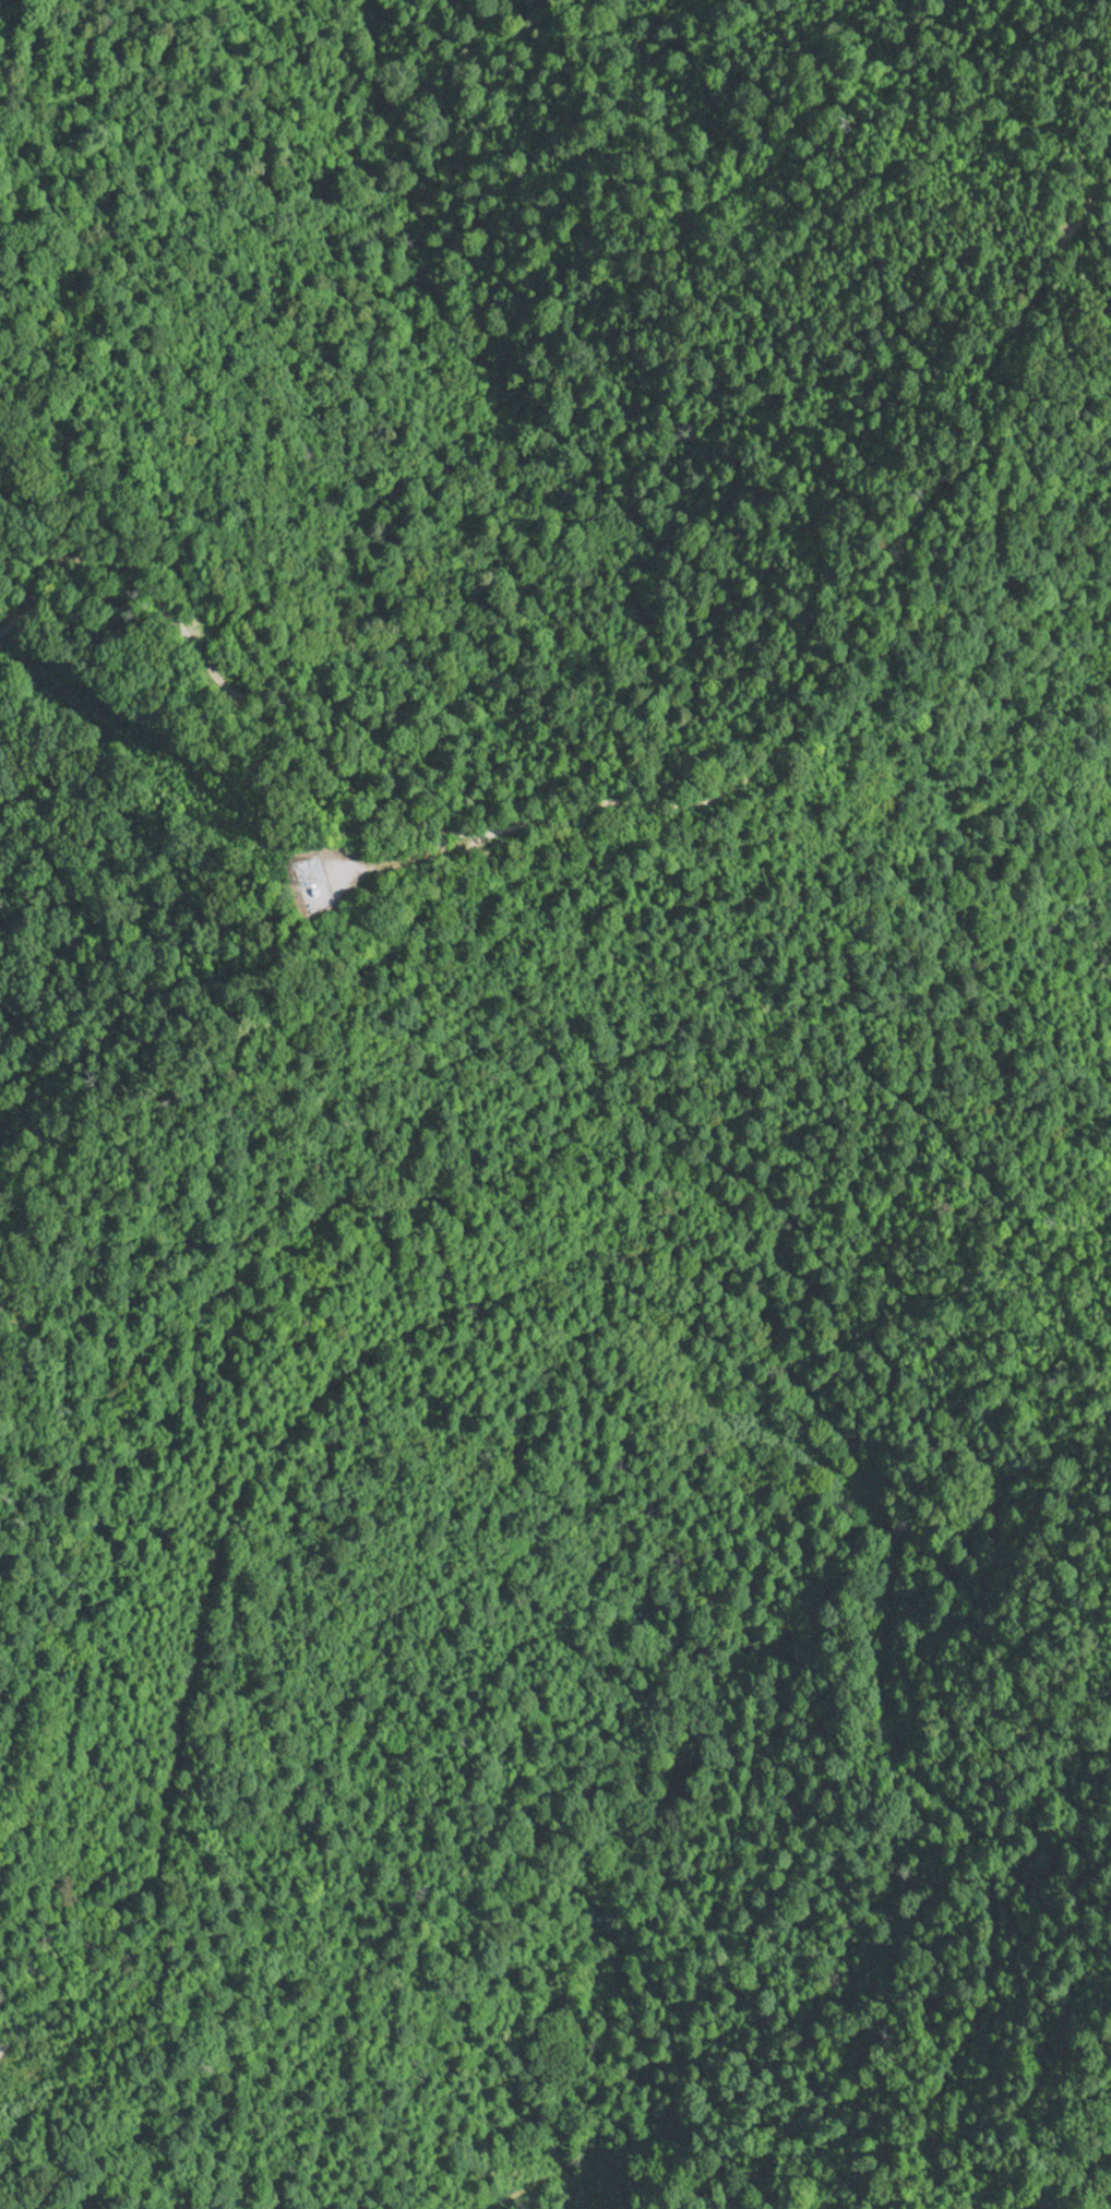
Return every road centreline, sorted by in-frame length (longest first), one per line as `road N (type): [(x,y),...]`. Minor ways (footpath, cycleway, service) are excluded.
road 1 (residential): [(1110,1081),(1089,1075),(1013,999),(990,834),(1060,674),(1110,653)]

